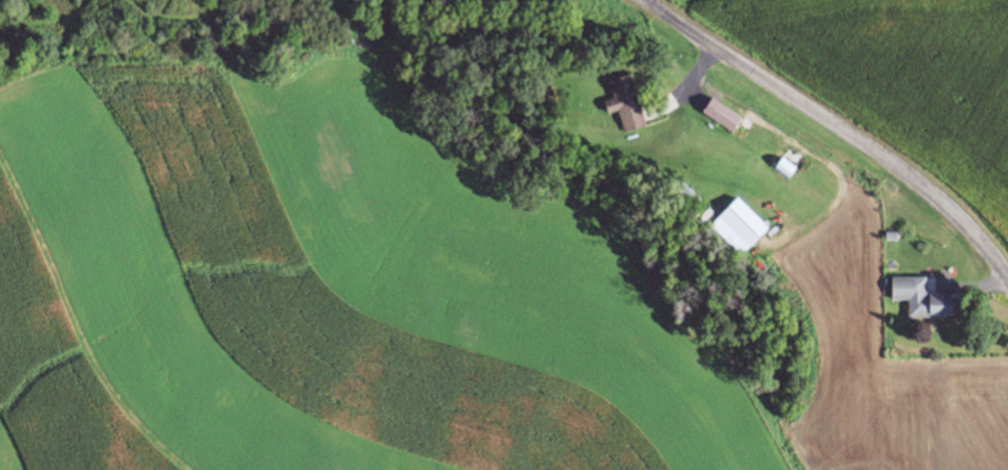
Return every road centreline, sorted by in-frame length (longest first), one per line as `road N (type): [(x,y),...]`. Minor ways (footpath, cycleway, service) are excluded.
road 1 (residential): [(1007,281),(958,221),(880,157),(641,0)]

